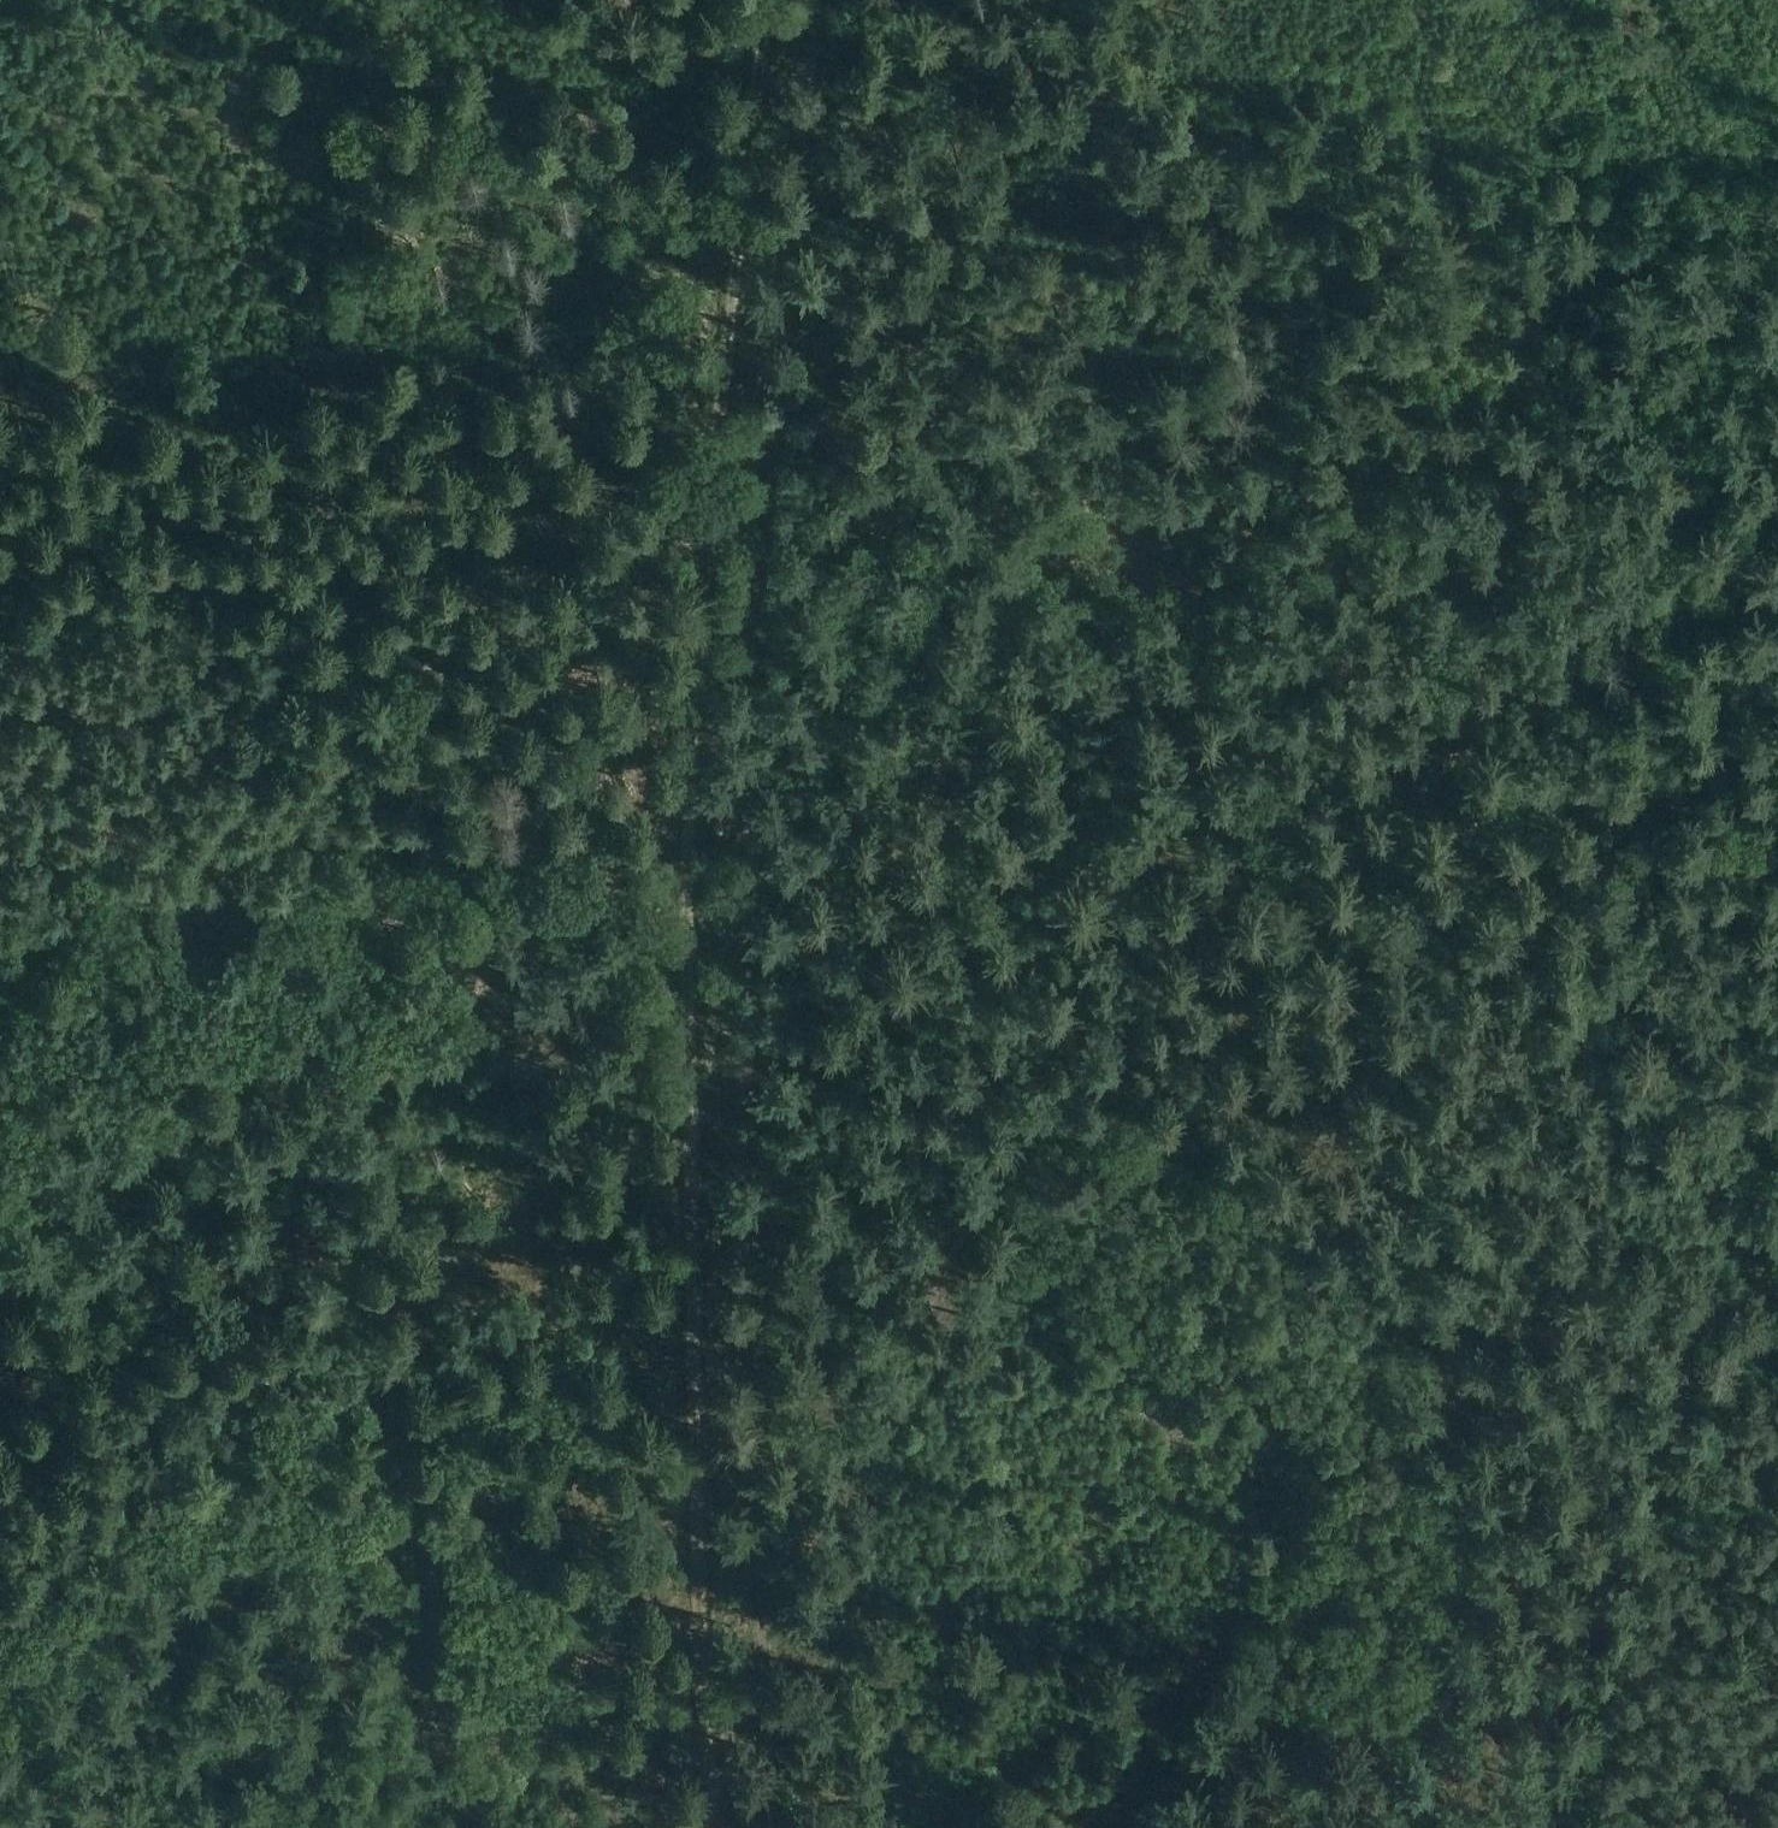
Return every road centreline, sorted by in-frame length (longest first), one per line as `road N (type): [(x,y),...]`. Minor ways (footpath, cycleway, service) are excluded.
road 1 (track): [(713,1827),(691,1347),(687,865),(712,498),(765,0)]
road 2 (track): [(0,923),(687,865),(1002,850),(1777,854)]
road 3 (track): [(183,1827),(67,1704),(26,1687),(0,1690)]

